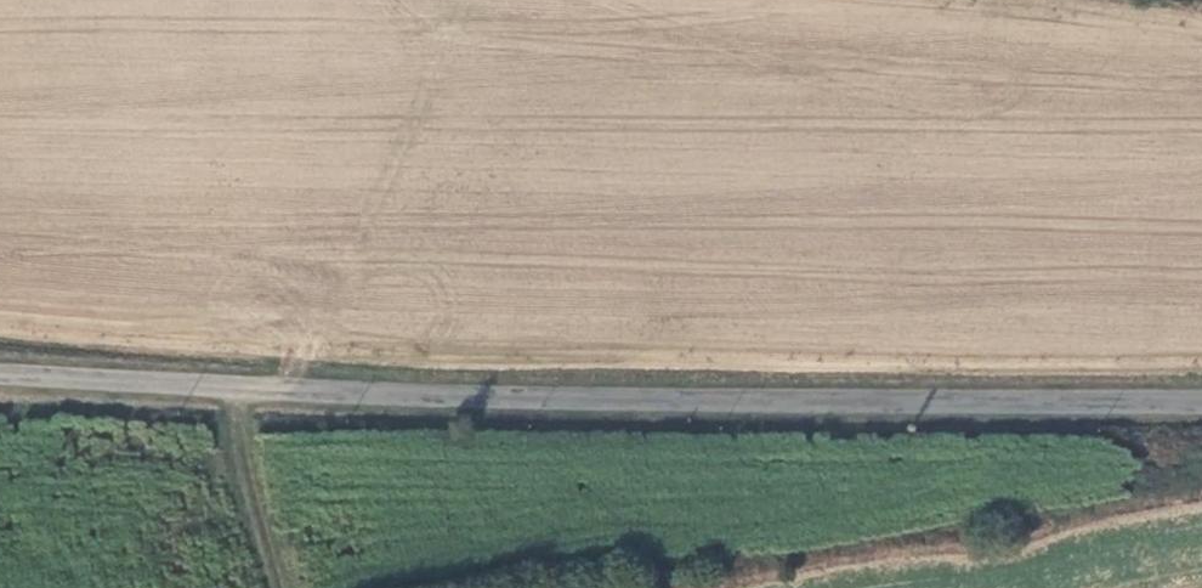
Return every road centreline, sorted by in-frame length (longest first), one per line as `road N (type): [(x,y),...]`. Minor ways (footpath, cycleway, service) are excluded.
road 1 (unclassified): [(1201,404),(554,399),(0,375)]

